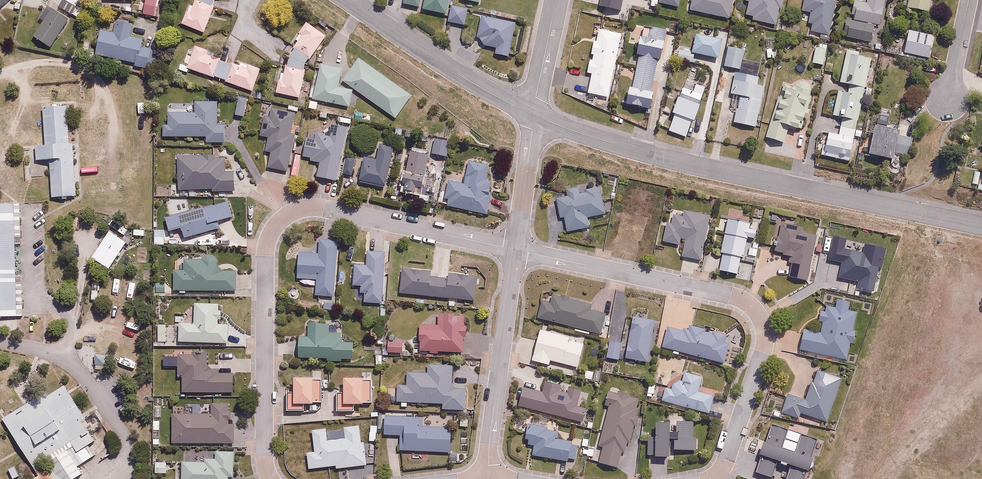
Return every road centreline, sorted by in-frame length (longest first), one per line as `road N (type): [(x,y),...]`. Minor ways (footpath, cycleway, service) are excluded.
road 1 (residential): [(269,478),(265,256),(283,217),(325,208),(516,250)]
road 2 (residential): [(981,228),(689,165),(534,115)]
road 3 (residential): [(710,478),(728,457),(763,352),(757,312),(731,295),(516,250)]
road 4 (residential): [(516,250),(488,478)]
road 5 (residential): [(534,115),(350,0)]
road 6 (residential): [(534,115),(516,250)]

